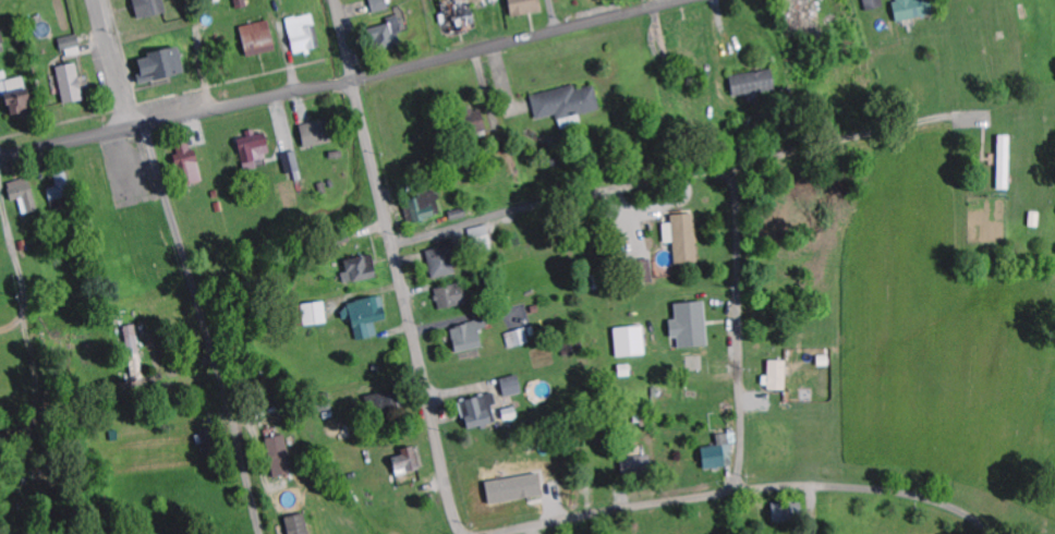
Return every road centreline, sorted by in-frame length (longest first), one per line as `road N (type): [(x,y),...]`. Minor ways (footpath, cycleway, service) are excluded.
road 1 (residential): [(0,159),(695,0)]
road 2 (residential): [(391,247),(531,208),(727,178),(739,247),(737,495)]
road 3 (residential): [(461,533),(332,0)]
road 4 (residential): [(263,533),(146,128)]
road 5 (residential): [(735,187),(905,240),(1054,320)]
road 6 (residential): [(737,495),(875,493),(954,511),(990,533)]
road 7 (residential): [(0,201),(26,305),(37,400),(26,426),(0,436)]
road 8 (residential): [(737,495),(514,533)]
road 9 (residential): [(130,131),(95,0)]

